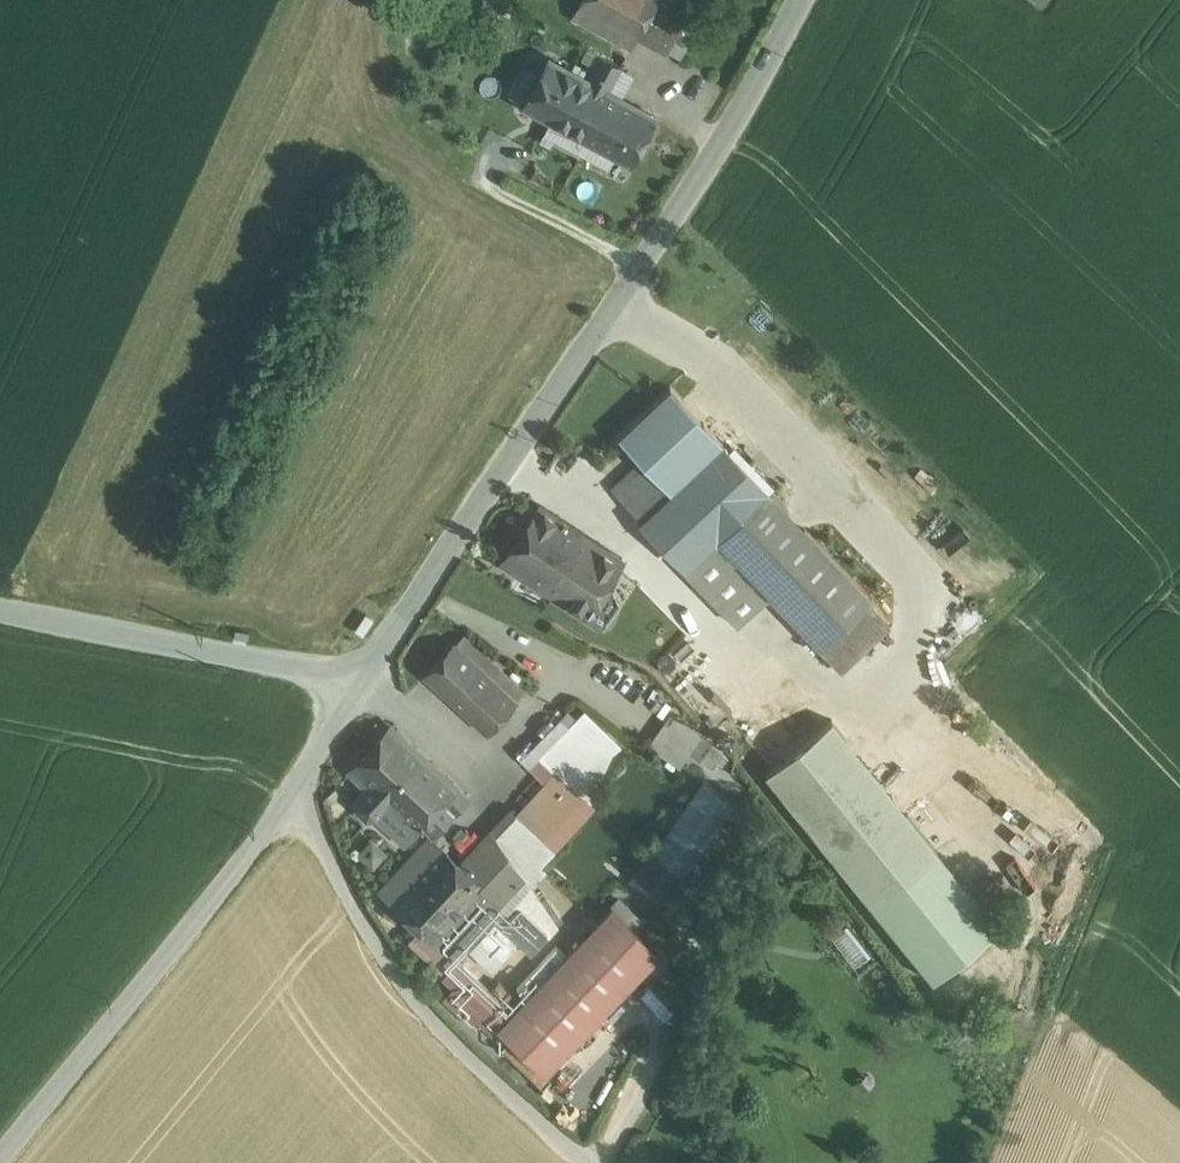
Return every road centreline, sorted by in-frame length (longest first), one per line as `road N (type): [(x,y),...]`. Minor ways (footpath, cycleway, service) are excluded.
road 1 (tertiary): [(801,0),(737,114),(359,684)]
road 2 (unclassified): [(290,799),(314,817),(351,906),(408,995),(587,1162)]
road 3 (unclassified): [(0,1158),(290,799)]
road 4 (tertiary): [(0,610),(359,684)]
road 5 (unclassified): [(290,799),(359,684)]

